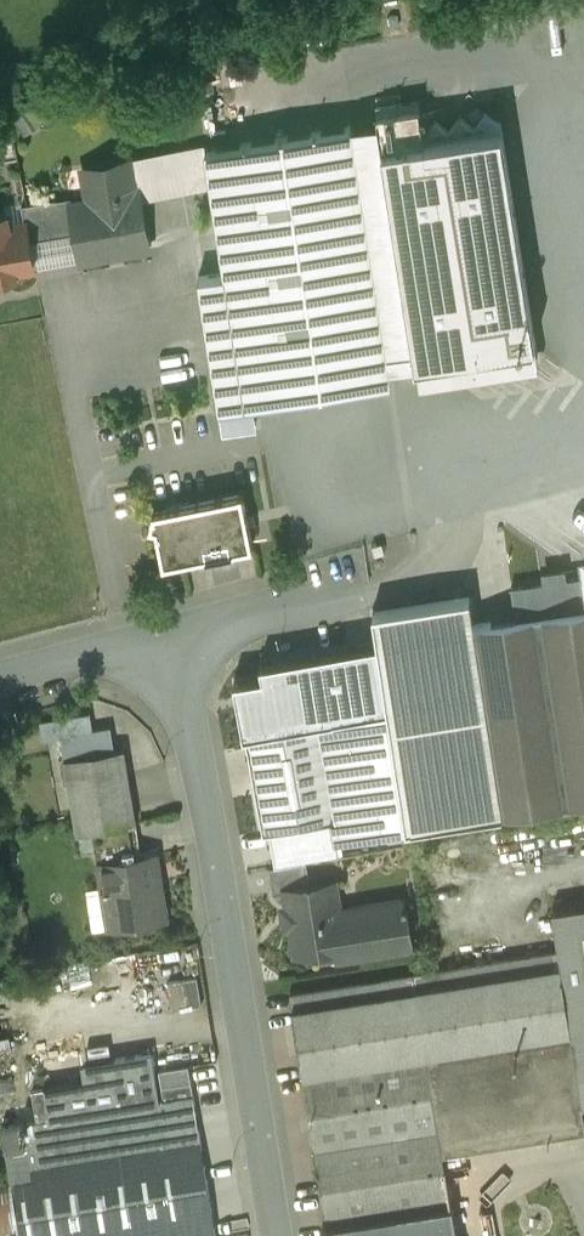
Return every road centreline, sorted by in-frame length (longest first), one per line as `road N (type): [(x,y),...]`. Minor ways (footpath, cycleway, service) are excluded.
road 1 (unclassified): [(165,637),(182,691),(276,1235)]
road 2 (unclassified): [(165,637),(359,585)]
road 3 (unclassified): [(0,681),(165,637)]

